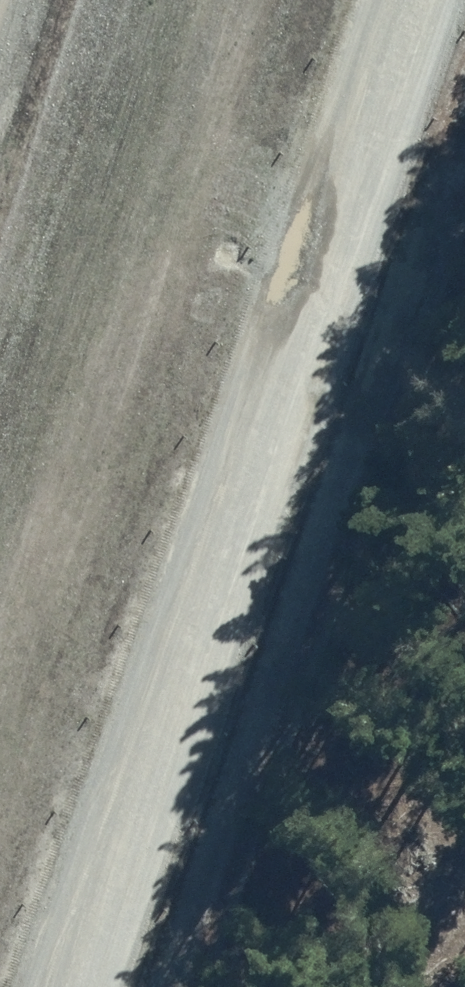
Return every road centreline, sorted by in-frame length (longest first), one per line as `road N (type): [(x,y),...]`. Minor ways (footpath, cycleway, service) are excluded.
road 1 (unclassified): [(59,986),(405,0)]
road 2 (track): [(464,119),(168,986)]

